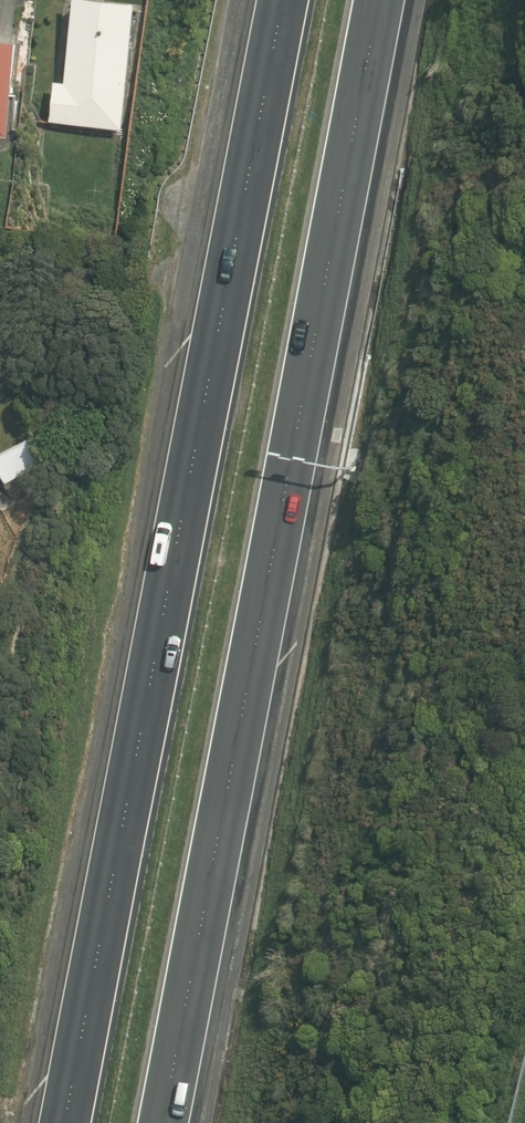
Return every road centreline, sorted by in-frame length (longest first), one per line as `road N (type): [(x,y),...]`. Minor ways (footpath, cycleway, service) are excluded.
road 1 (motorway): [(371,0),(151,1122)]
road 2 (motorway): [(57,1122),(276,0)]

